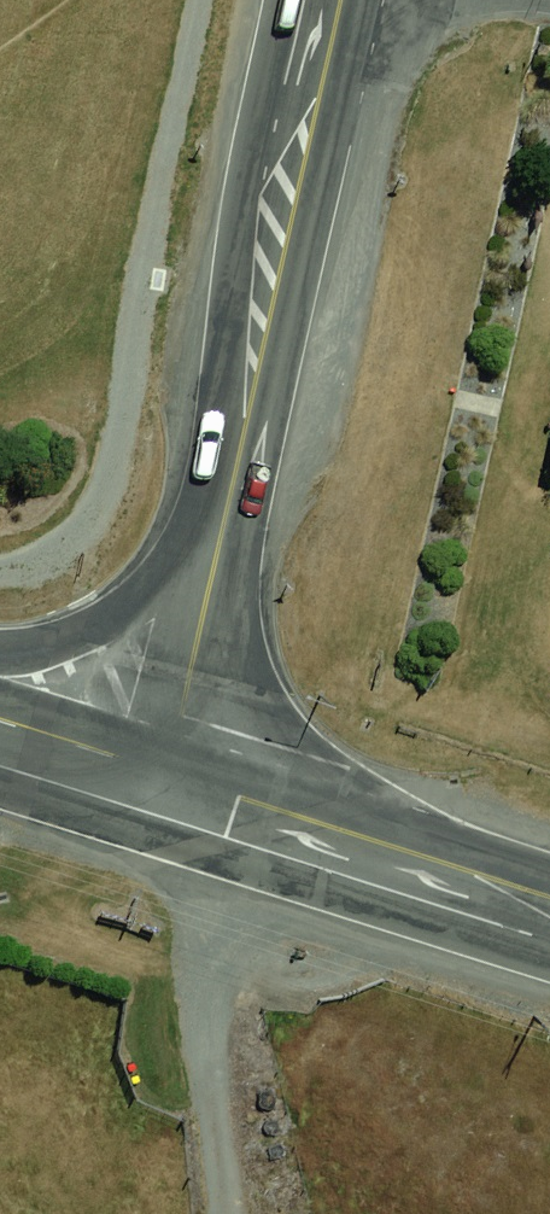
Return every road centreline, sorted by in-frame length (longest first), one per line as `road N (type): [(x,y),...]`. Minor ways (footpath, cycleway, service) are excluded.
road 1 (secondary): [(244,437),(341,0)]
road 2 (track): [(237,796),(210,958),(233,1213)]
road 3 (trunk): [(549,898),(164,773)]
road 4 (secondary): [(164,773),(244,437)]
road 5 (trunk): [(0,650),(79,634),(128,607),(180,545),(244,437)]
road 6 (trunk): [(164,773),(0,724)]

